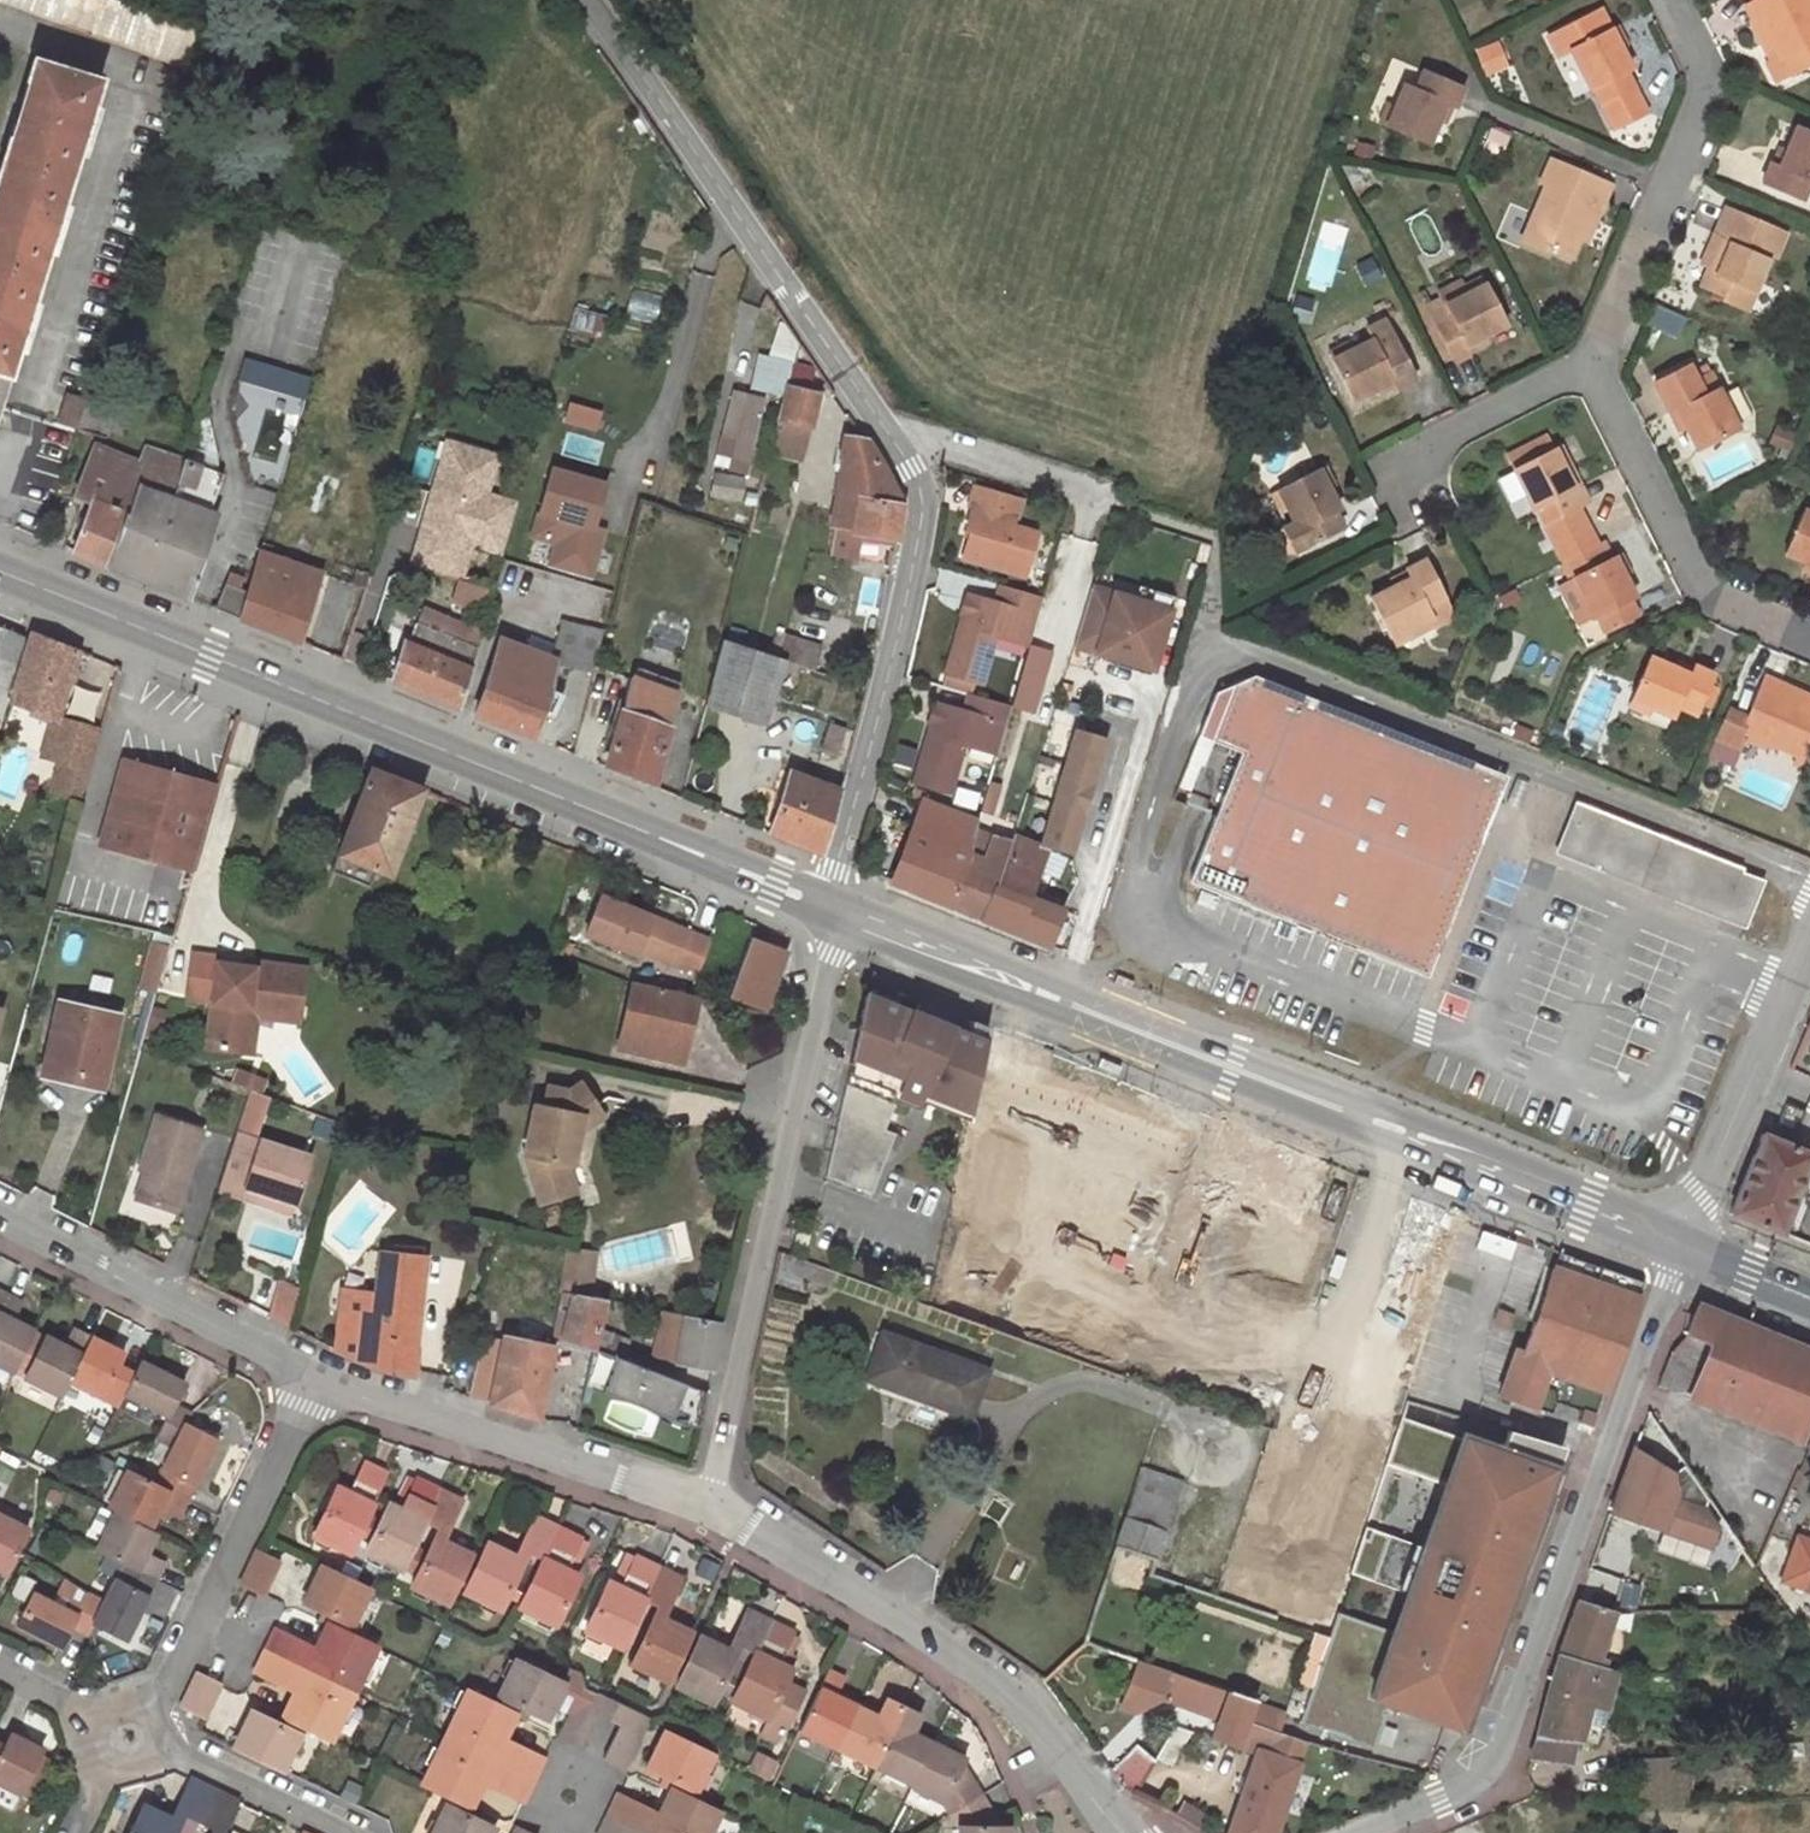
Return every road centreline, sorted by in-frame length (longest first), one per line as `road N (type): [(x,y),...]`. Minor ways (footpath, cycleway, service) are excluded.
road 1 (residential): [(836,912),(836,880),(916,579),(922,500),(910,470),(583,0)]
road 2 (primary): [(836,912),(1682,1255)]
road 3 (primary): [(0,575),(836,912)]
road 4 (residential): [(1365,1832),(1463,1789),(1507,1746),(1682,1255)]
road 5 (unclassified): [(836,912),(706,1507)]
road 6 (residential): [(706,1507),(950,1653),(1025,1713),(1120,1832)]
road 7 (residential): [(314,1377),(706,1507)]
road 8 (residential): [(314,1377),(133,1736)]
road 9 (residential): [(1590,366),(1707,92),(1667,0)]
road 10 (residential): [(1809,644),(1706,597),(1590,366)]
road 11 (residential): [(0,1220),(314,1377)]
road 12 (unclassified): [(1809,948),(1682,1255)]
road 13 (residential): [(344,1832),(133,1736)]
road 14 (residential): [(1390,470),(1590,366)]
road 15 (residential): [(133,1736),(0,1668)]
road 16 (primary): [(1809,1306),(1682,1255)]

